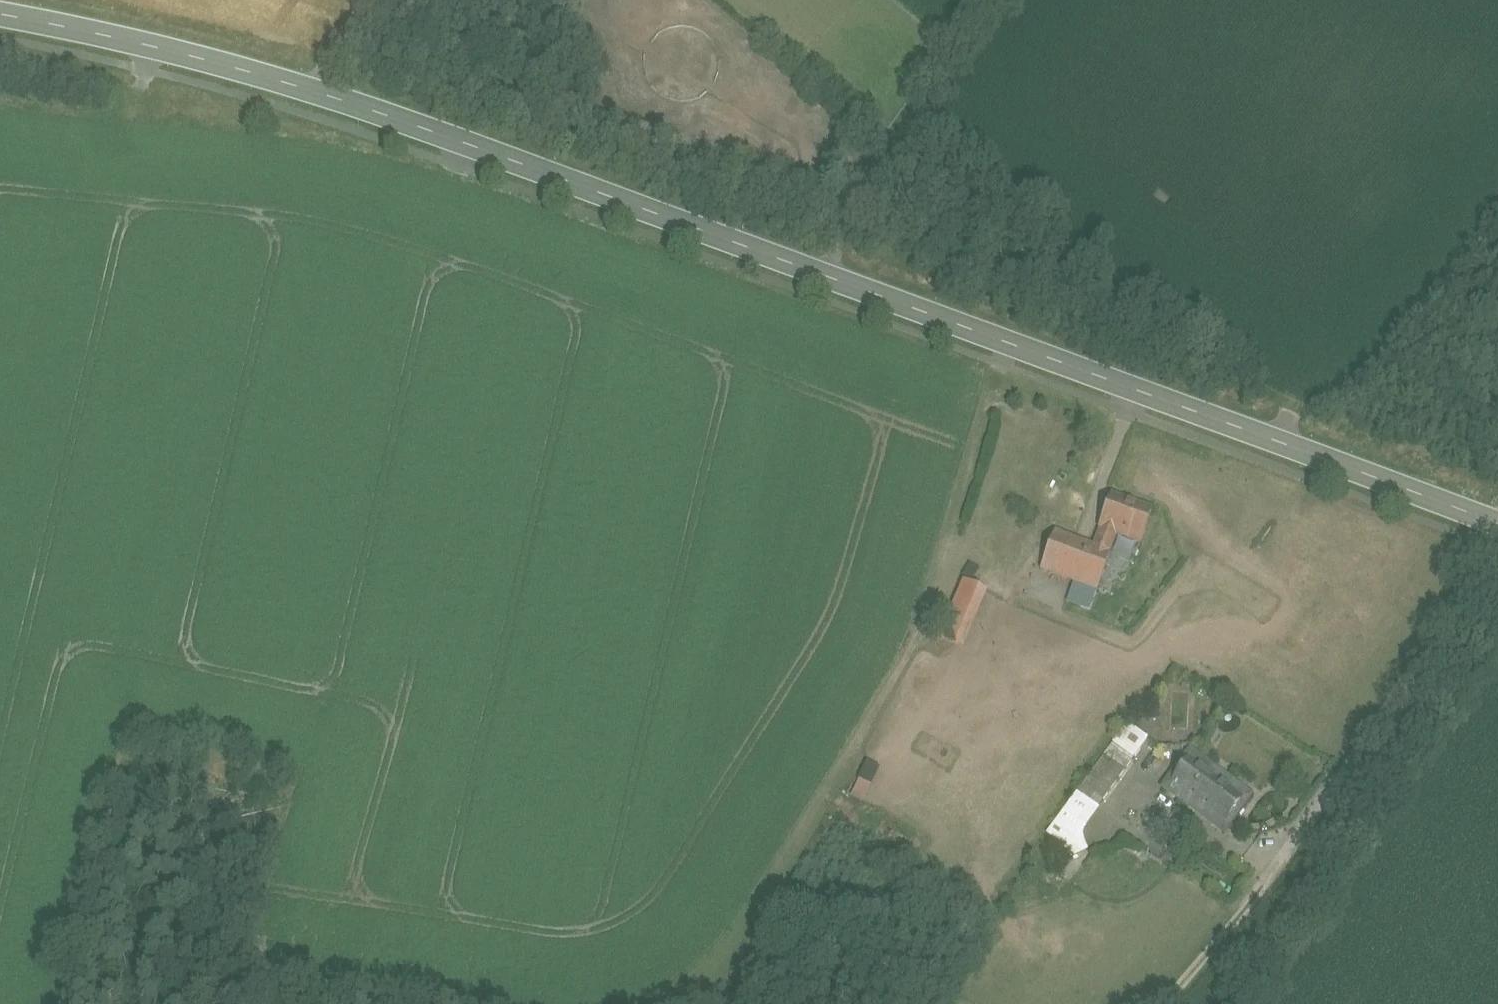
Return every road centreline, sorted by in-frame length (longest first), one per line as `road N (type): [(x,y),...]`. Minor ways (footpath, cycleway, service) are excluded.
road 1 (tertiary): [(0,13),(206,57),(430,128),(1497,519)]
road 2 (residential): [(1497,540),(1274,869)]
road 3 (track): [(1274,869),(1164,1003)]

